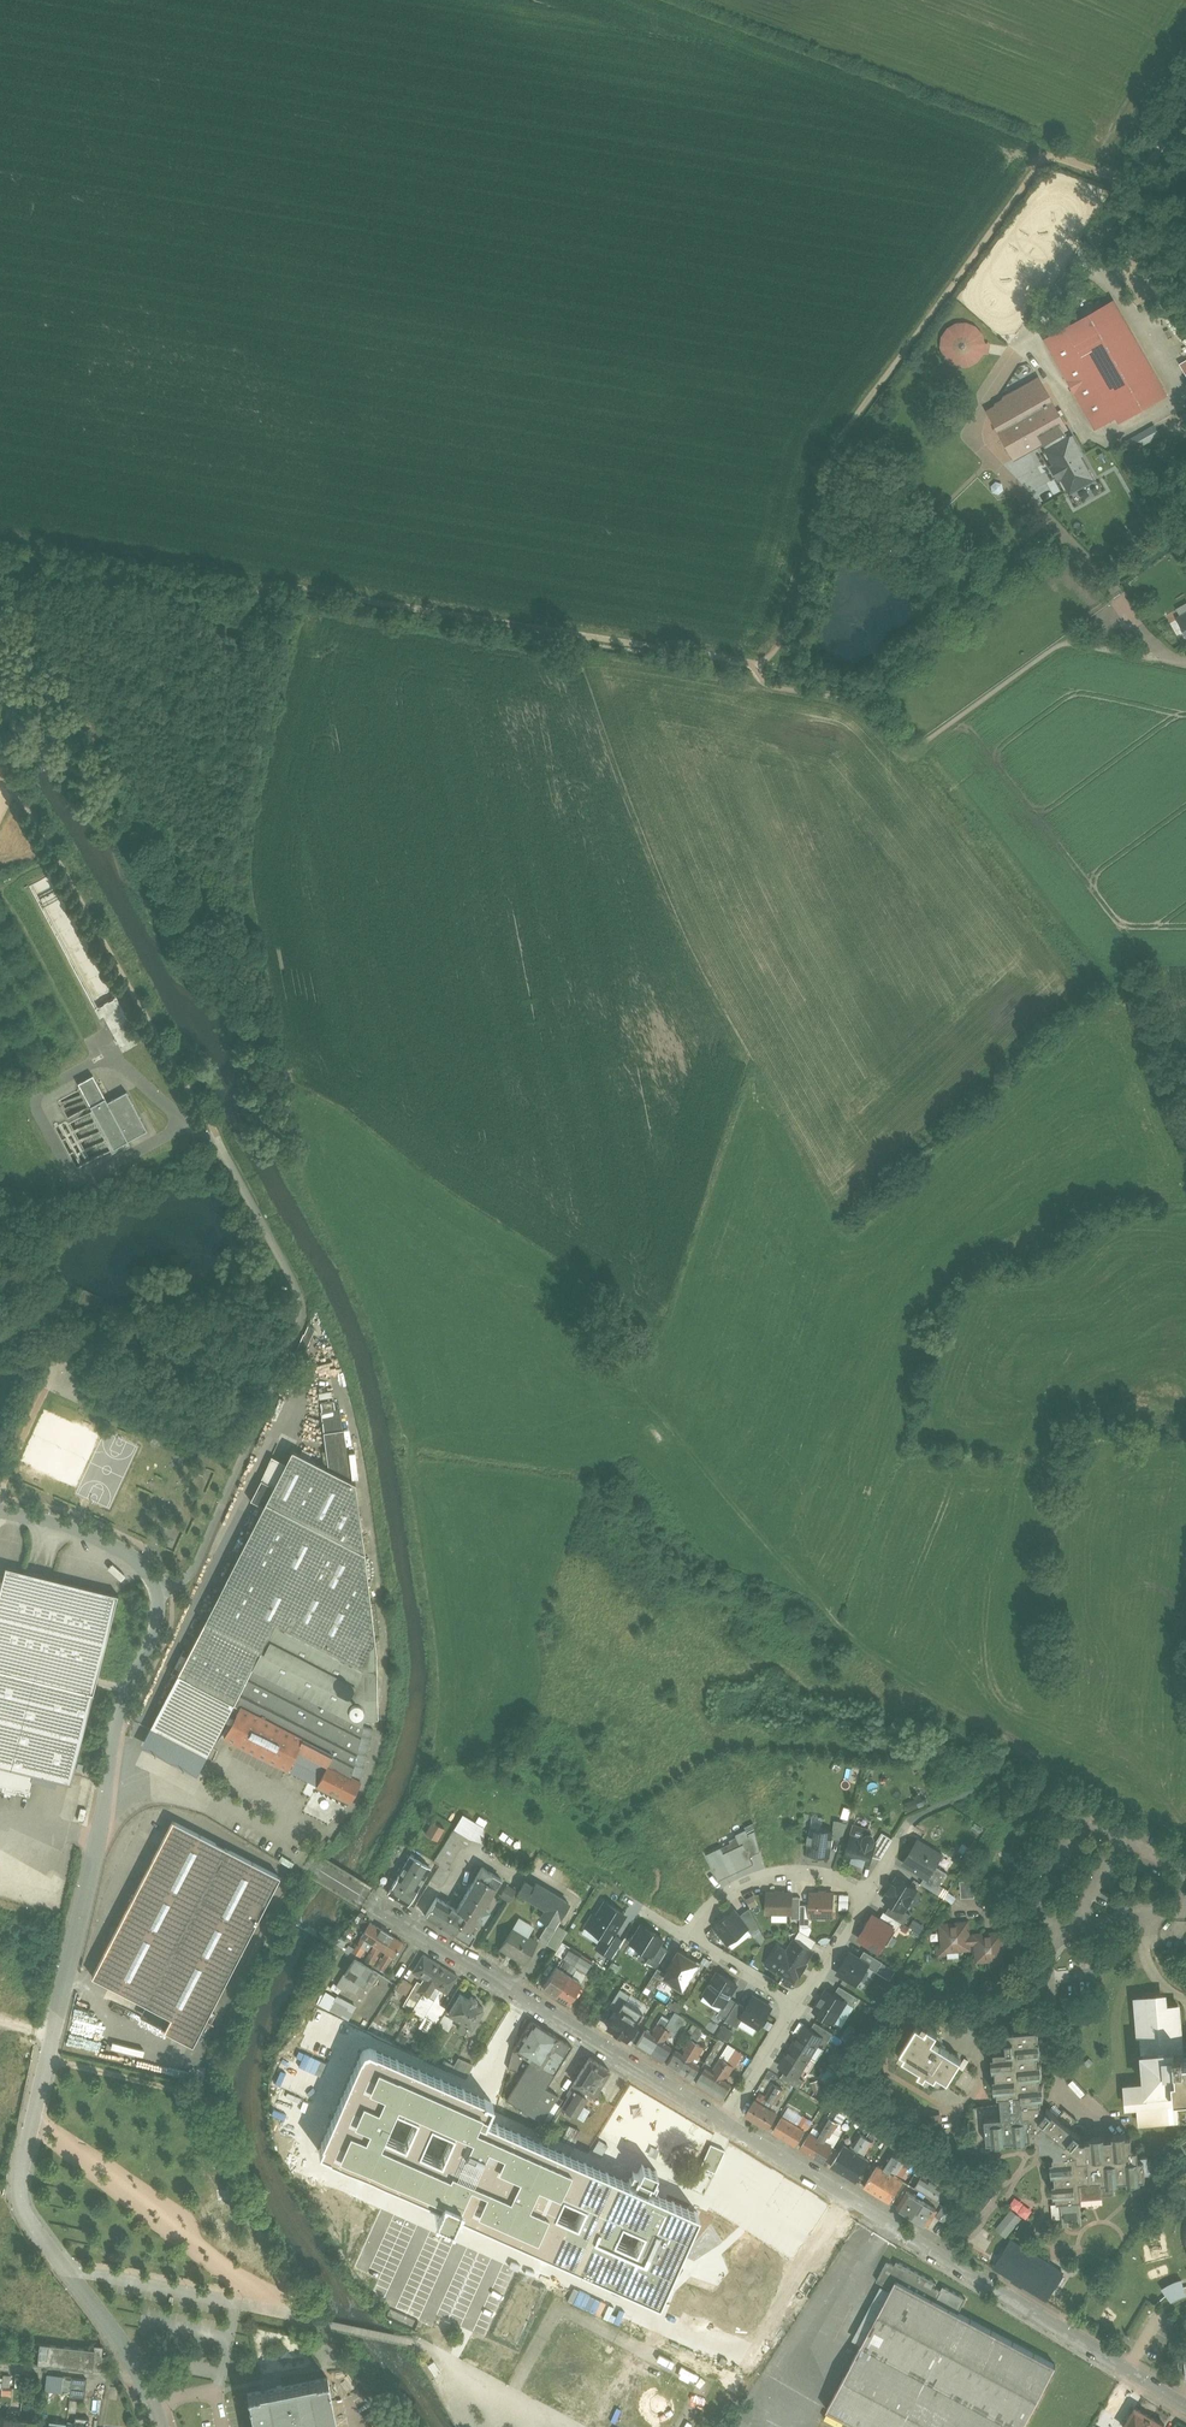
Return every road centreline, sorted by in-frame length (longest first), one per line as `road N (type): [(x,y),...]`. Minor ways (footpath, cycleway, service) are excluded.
road 1 (unclassified): [(157,1589),(158,1618),(118,1722),(21,2198),(165,2426)]
road 2 (residential): [(726,2121),(318,1869)]
road 3 (residential): [(1185,2407),(846,2197)]
road 4 (track): [(1185,1824),(929,1701)]
road 5 (residential): [(846,2197),(730,2381),(700,2391)]
road 6 (residential): [(691,1939),(722,1896),(753,1880),(814,1872),(866,1893)]
road 7 (unclassified): [(157,1589),(136,1561),(100,1538),(0,1509)]
road 8 (residential): [(846,2197),(726,2121)]
road 9 (residential): [(726,2121),(796,2003)]
road 10 (residential): [(1185,101),(1113,214)]
road 11 (residential): [(796,2003),(866,1893)]
road 12 (residential): [(796,2003),(691,1939)]

